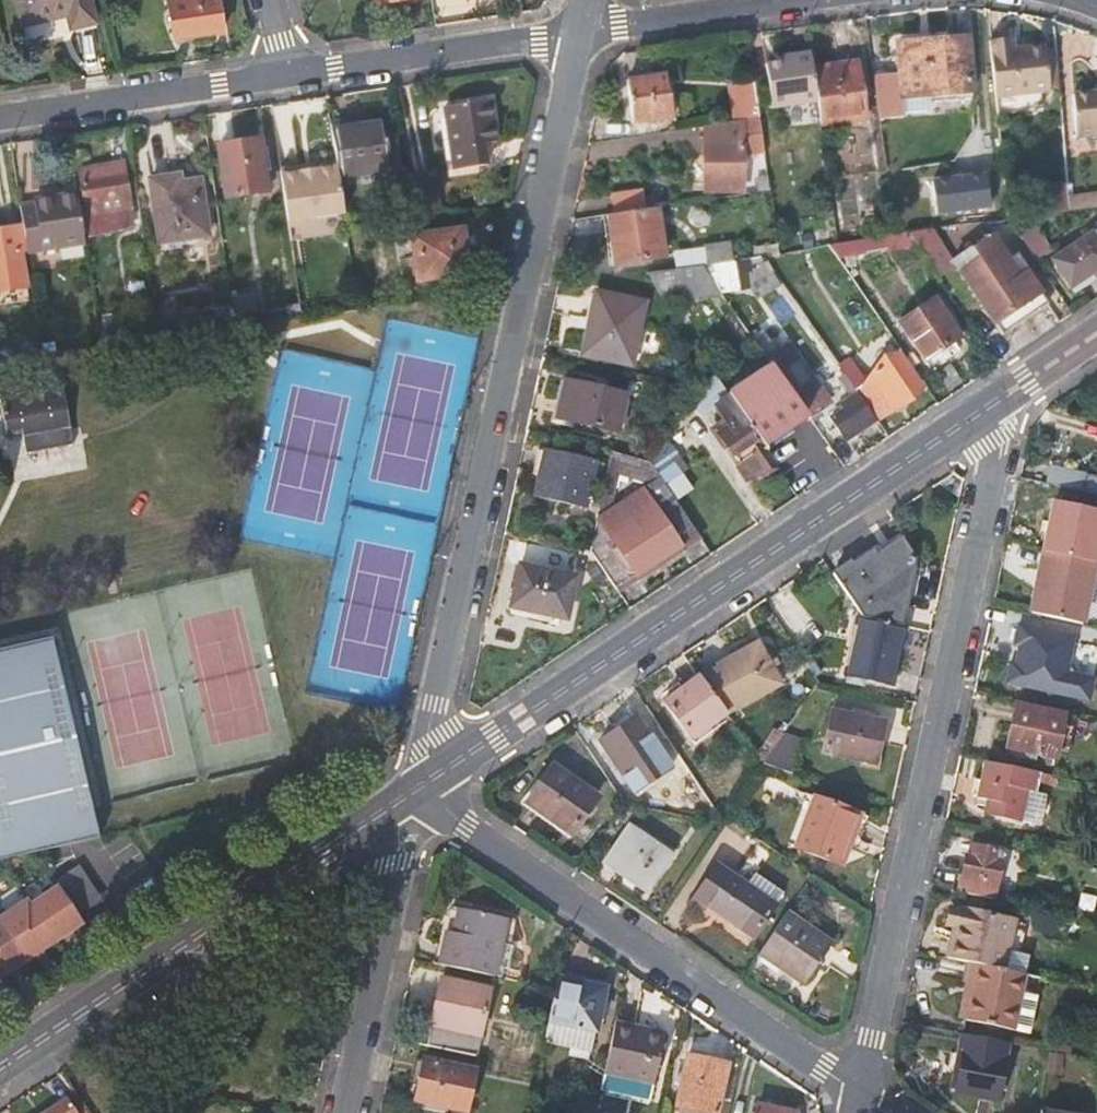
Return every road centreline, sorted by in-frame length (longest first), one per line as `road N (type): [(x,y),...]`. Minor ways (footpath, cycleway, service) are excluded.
road 1 (residential): [(581,31),(420,788)]
road 2 (residential): [(990,408),(993,481),(861,1091)]
road 3 (secondary): [(990,408),(420,788)]
road 4 (residential): [(420,788),(861,1091)]
road 5 (secondary): [(420,788),(0,1066)]
road 6 (residential): [(420,788),(344,1112)]
road 7 (residential): [(0,118),(292,74)]
road 8 (residential): [(292,74),(581,31)]
road 9 (residential): [(581,31),(797,0)]
road 10 (secondary): [(1096,335),(990,408)]

